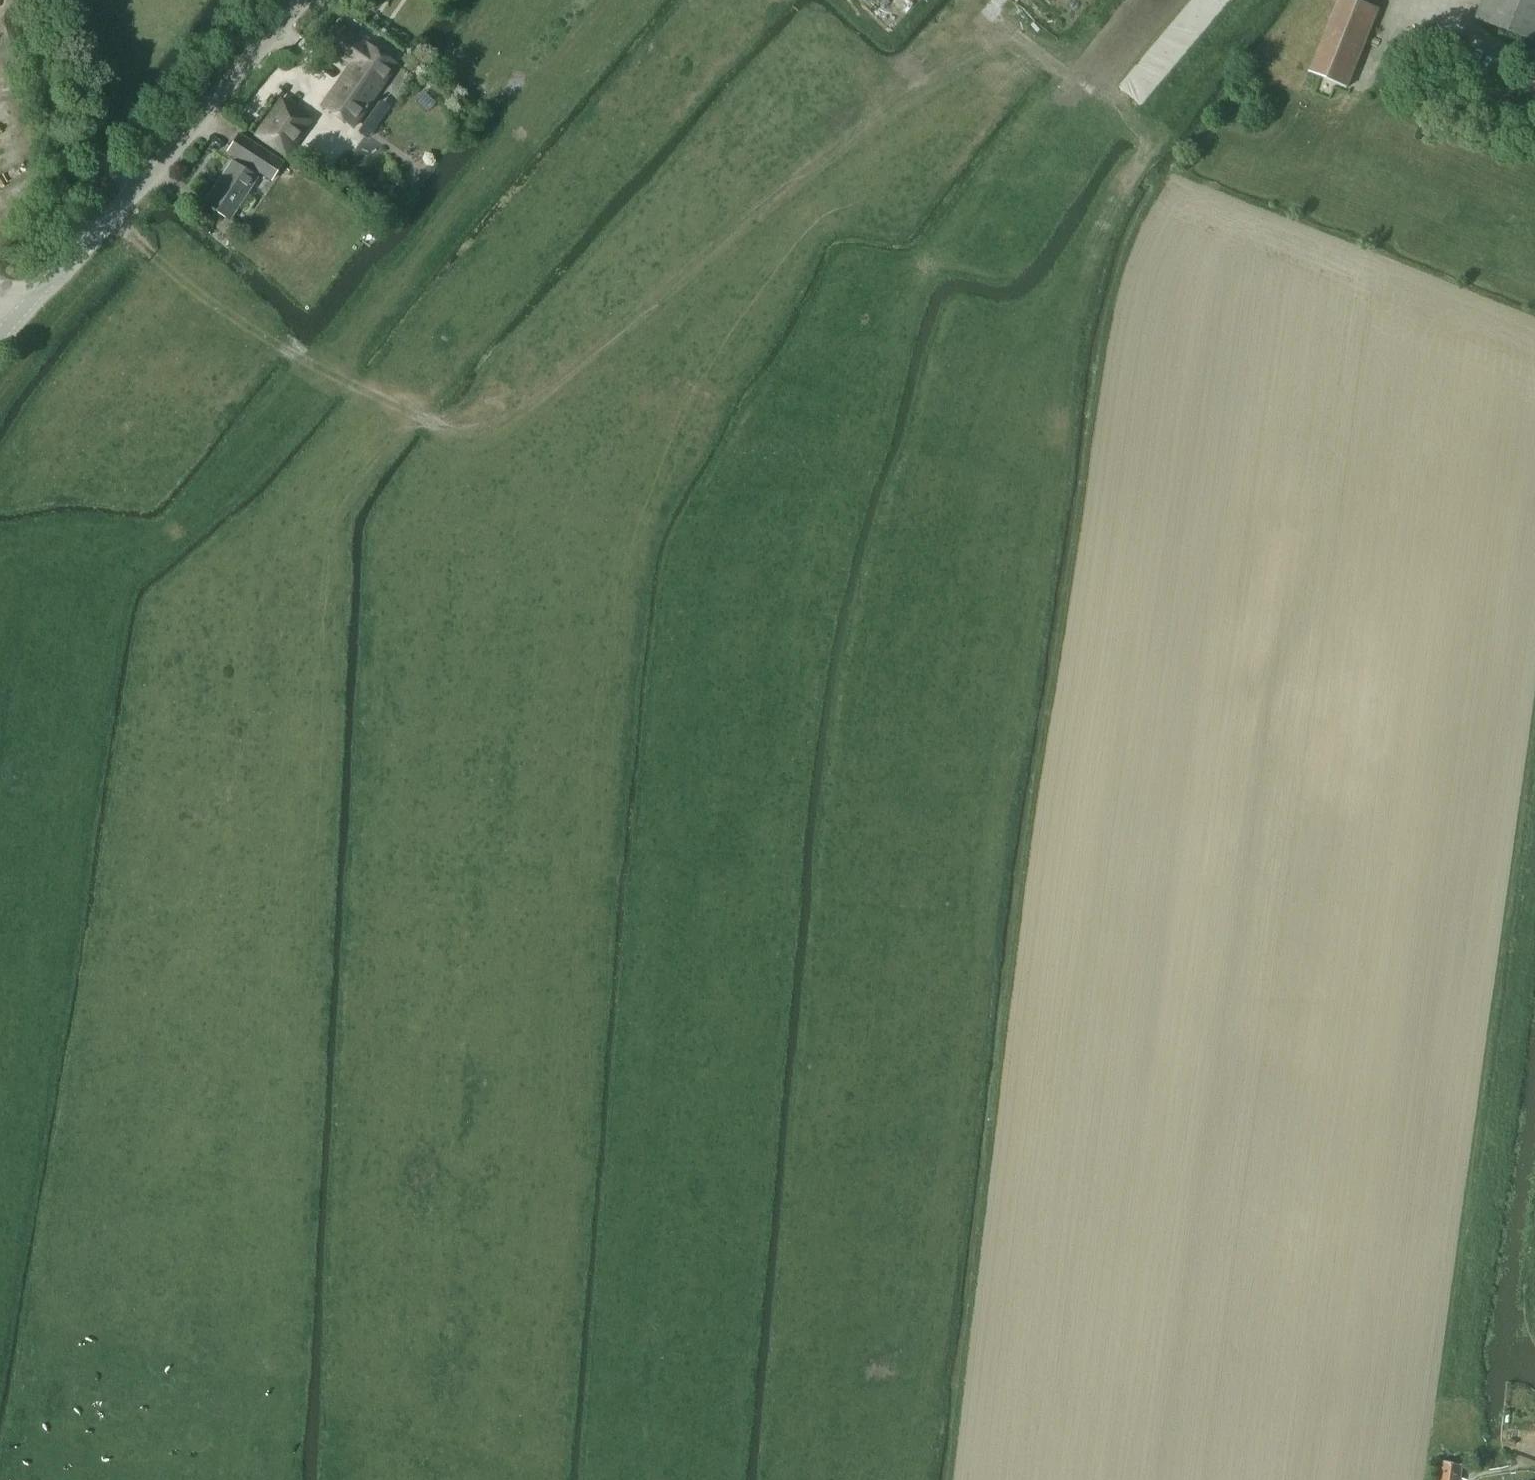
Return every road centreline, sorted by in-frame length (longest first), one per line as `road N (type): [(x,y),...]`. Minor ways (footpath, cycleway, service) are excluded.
road 1 (unclassified): [(302,0),(0,338)]

